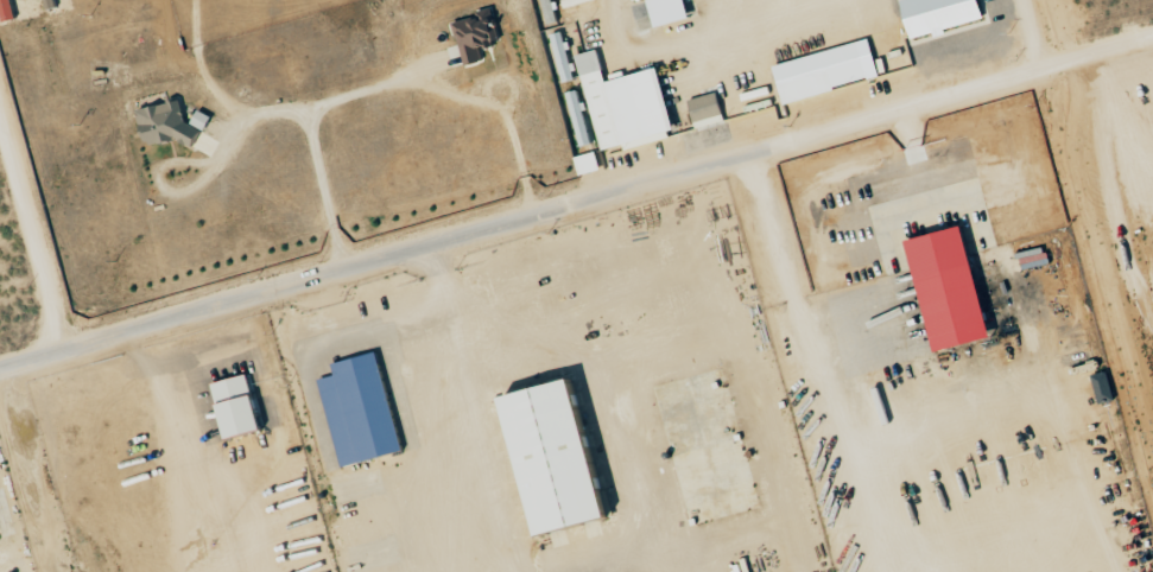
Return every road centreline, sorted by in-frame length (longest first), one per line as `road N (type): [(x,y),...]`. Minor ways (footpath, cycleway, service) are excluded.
road 1 (residential): [(0,367),(532,211),(686,179),(1152,46)]

